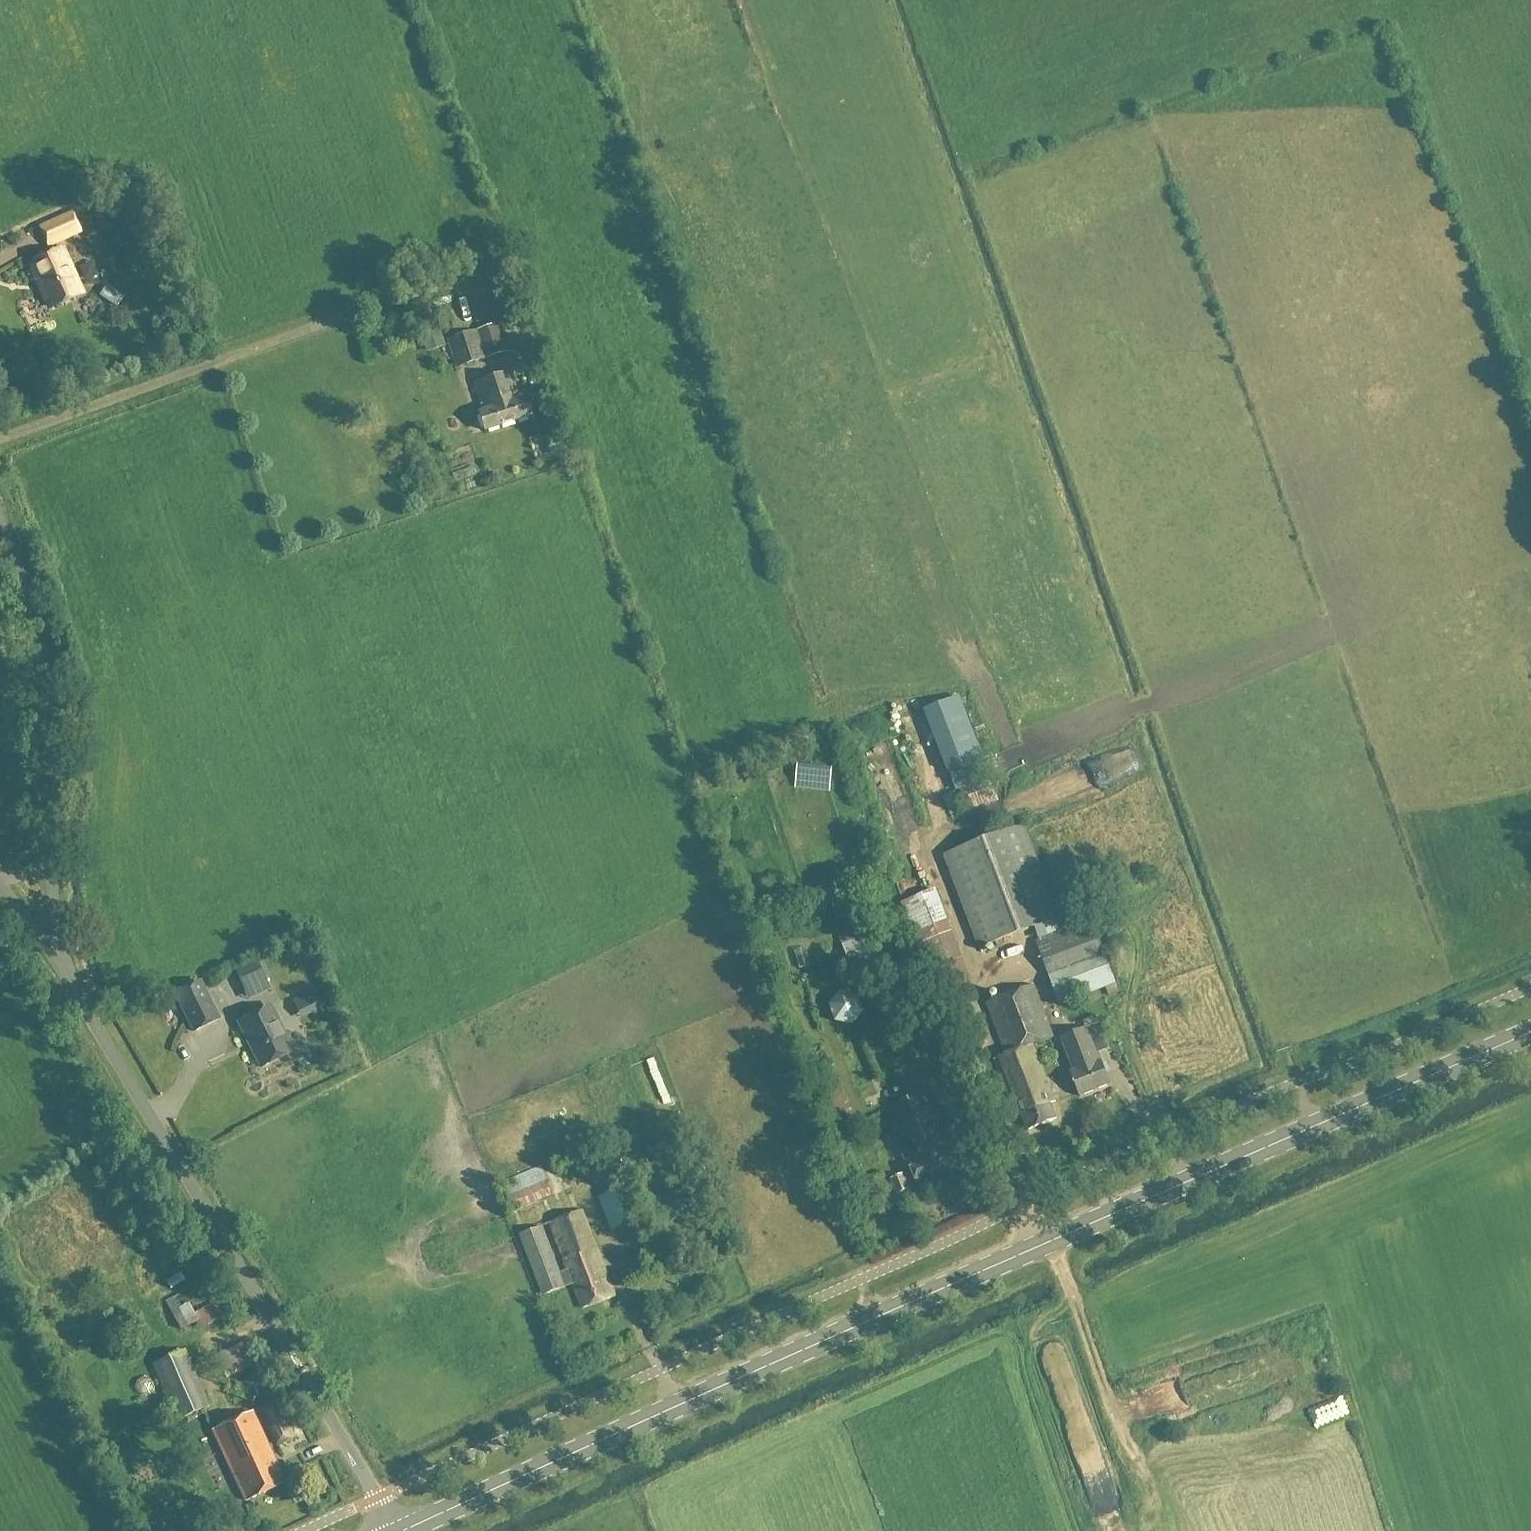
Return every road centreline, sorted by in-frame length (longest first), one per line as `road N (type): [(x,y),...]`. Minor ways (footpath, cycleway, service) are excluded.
road 1 (secondary): [(415,1530),(1530,1035)]
road 2 (unclassified): [(390,1530),(160,1123),(59,962)]
road 3 (unclassified): [(0,443),(402,309)]
road 4 (unclassified): [(52,849),(34,624),(0,524)]

